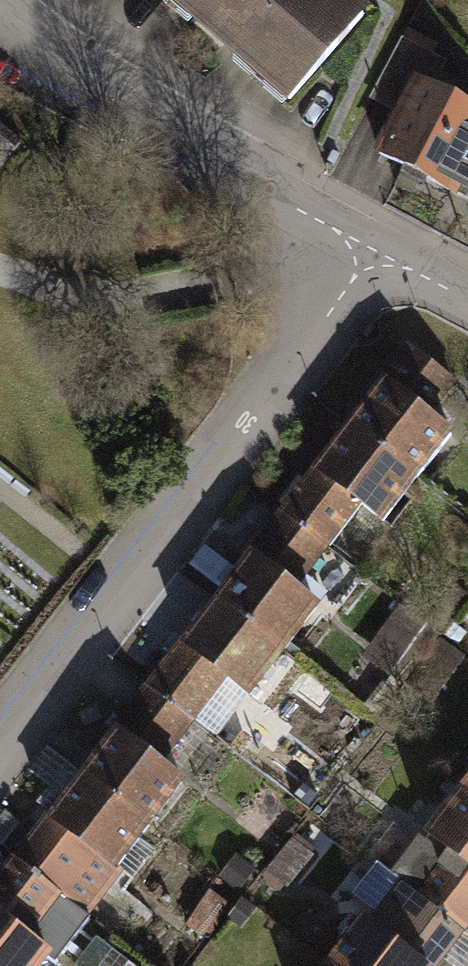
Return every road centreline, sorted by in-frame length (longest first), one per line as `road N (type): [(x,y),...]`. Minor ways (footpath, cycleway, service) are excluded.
road 1 (residential): [(377,250),(0,743)]
road 2 (residential): [(0,7),(62,63),(377,250)]

